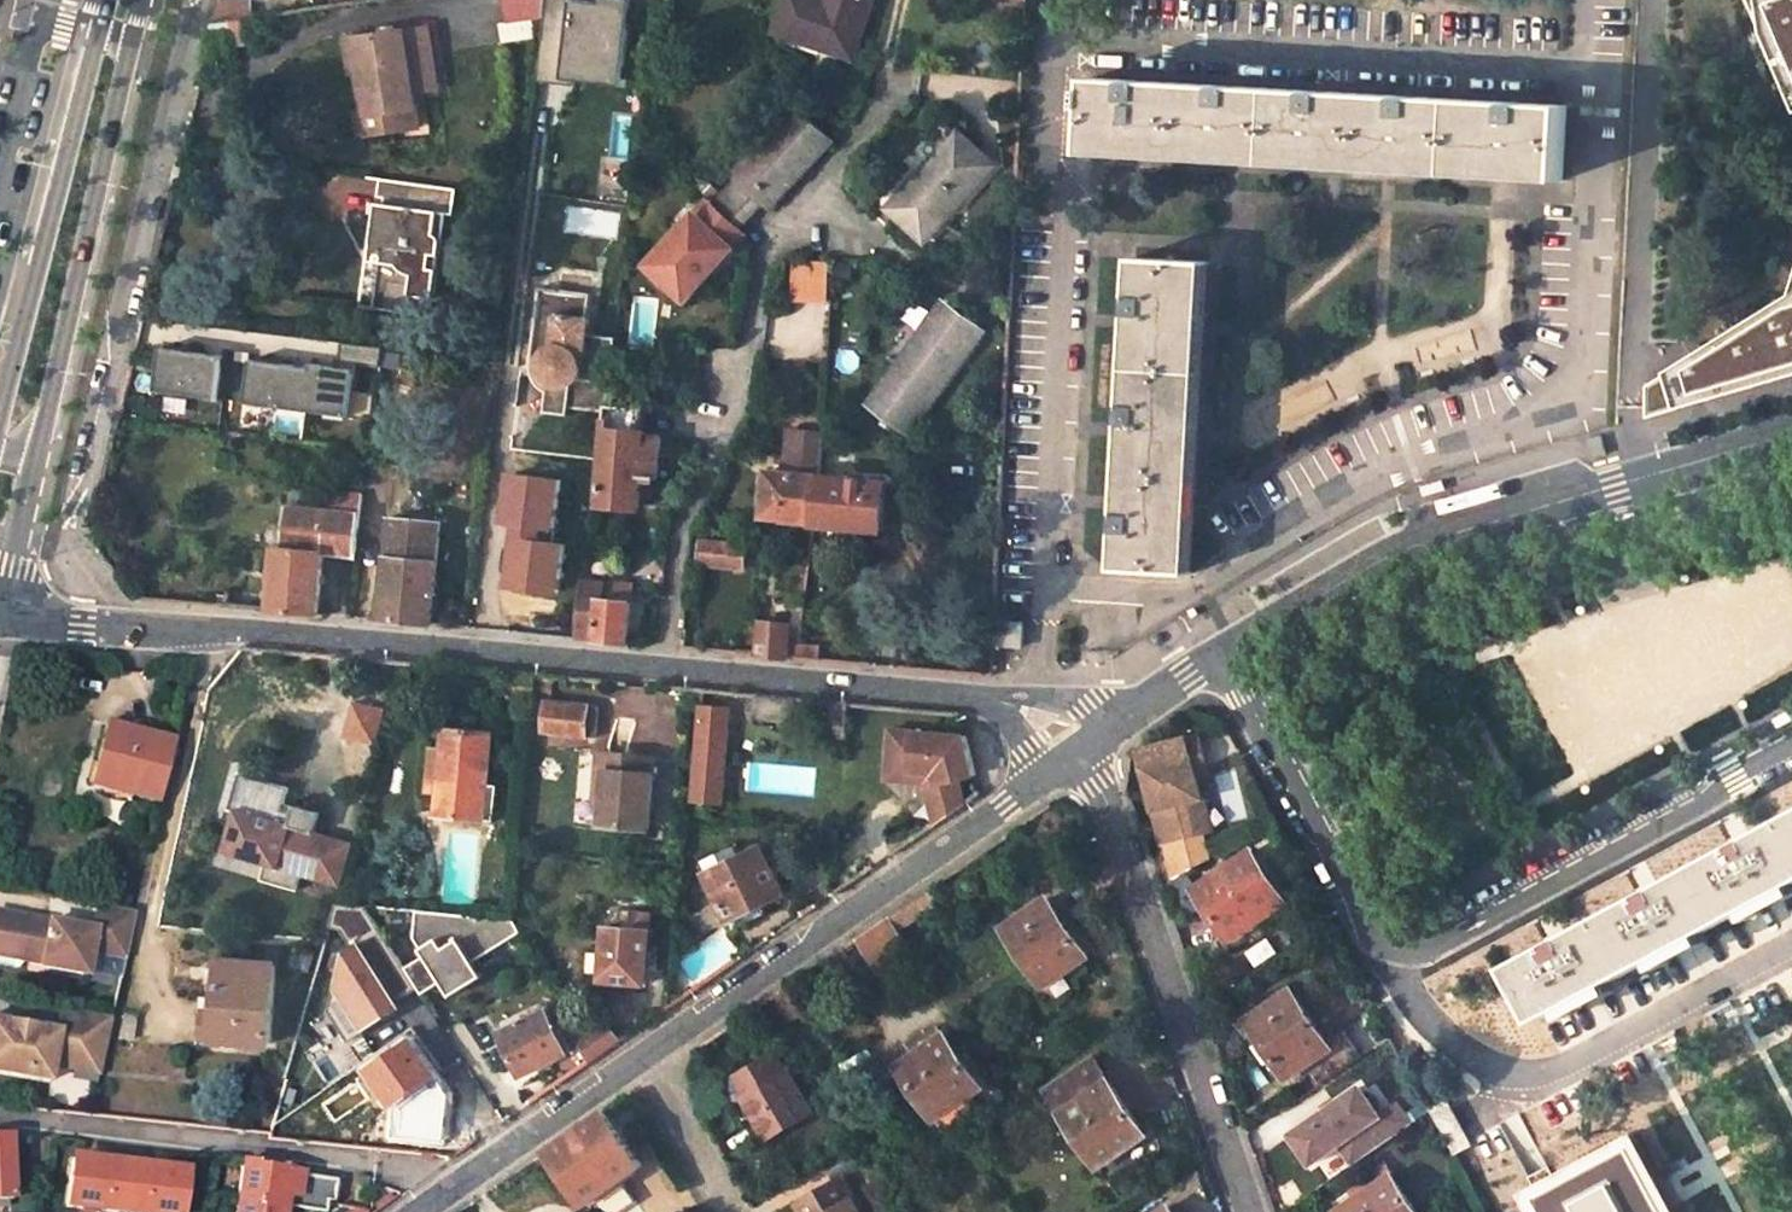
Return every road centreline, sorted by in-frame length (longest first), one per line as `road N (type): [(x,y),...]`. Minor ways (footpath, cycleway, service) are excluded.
road 1 (unclassified): [(417,1211),(584,1109),(1079,751)]
road 2 (unclassified): [(1225,654),(1384,948),(1398,954),(1442,943),(1716,793),(1791,740)]
road 3 (unclassified): [(7,617),(664,668)]
road 4 (residential): [(664,668),(677,540),(742,395),(762,256),(876,121),(895,84)]
road 5 (unclassified): [(1225,654),(1395,555),(1791,434)]
road 6 (residential): [(27,522),(58,529),(85,473),(197,0)]
road 7 (unclassified): [(27,522),(146,0)]
road 8 (unclassified): [(1249,1211),(1124,849),(1079,751)]
road 9 (unclassified): [(664,668),(958,691),(1025,708),(1079,751)]
road 10 (unclassified): [(101,0),(0,398)]
road 11 (unclassified): [(1079,751),(1225,654)]

